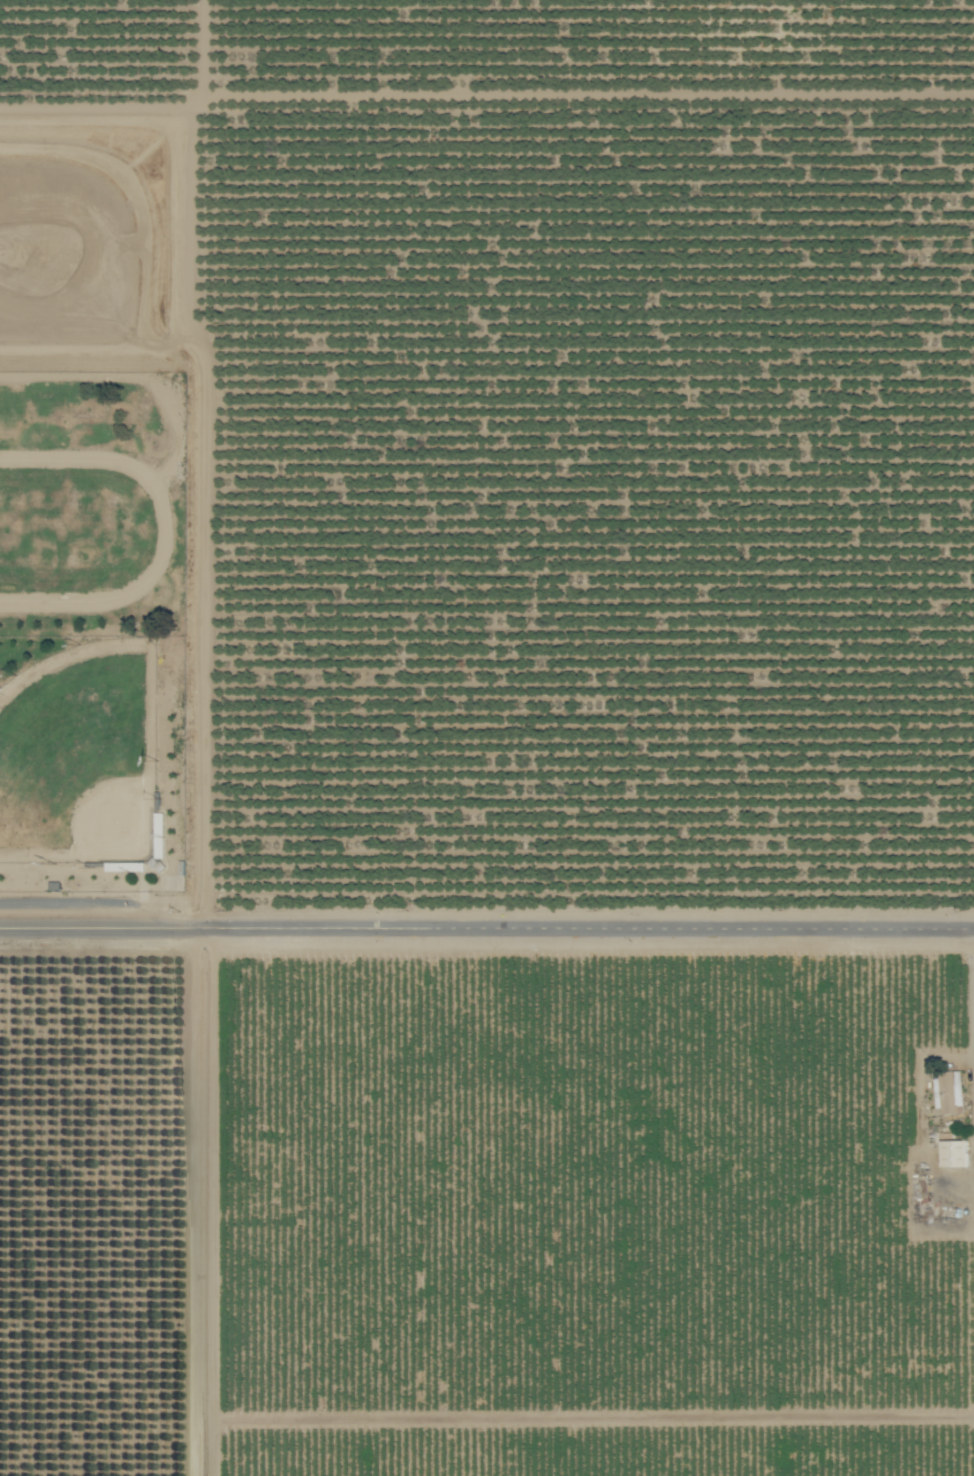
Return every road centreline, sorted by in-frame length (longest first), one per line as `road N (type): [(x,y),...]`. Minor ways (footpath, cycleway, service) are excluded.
road 1 (tertiary): [(973,919),(0,925)]
road 2 (residential): [(203,1475),(208,927)]

